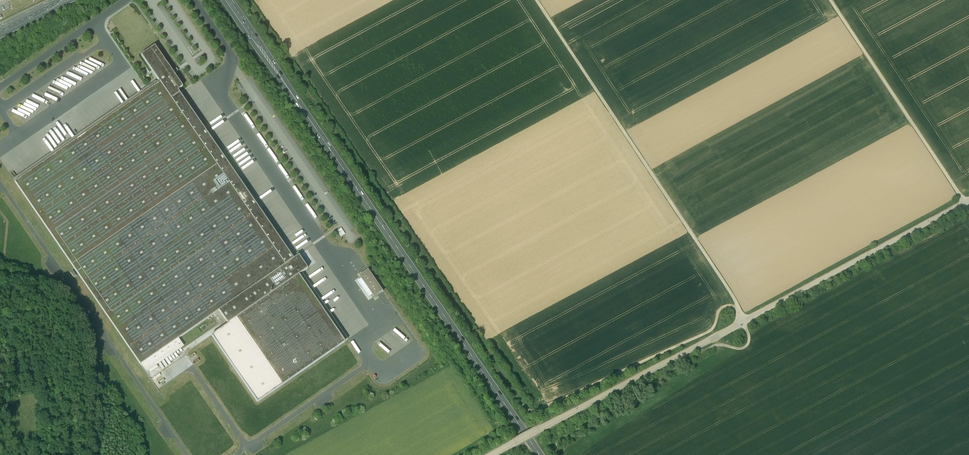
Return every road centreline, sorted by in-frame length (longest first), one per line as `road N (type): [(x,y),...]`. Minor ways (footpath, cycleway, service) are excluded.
road 1 (track): [(741,314),(728,312),(653,359),(531,415),(243,0)]
road 2 (track): [(537,0),(731,293),(747,337),(715,344),(554,438),(558,454)]
road 3 (primary): [(540,454),(226,0)]
road 4 (track): [(968,200),(493,454)]
road 5 (track): [(966,202),(832,0)]

